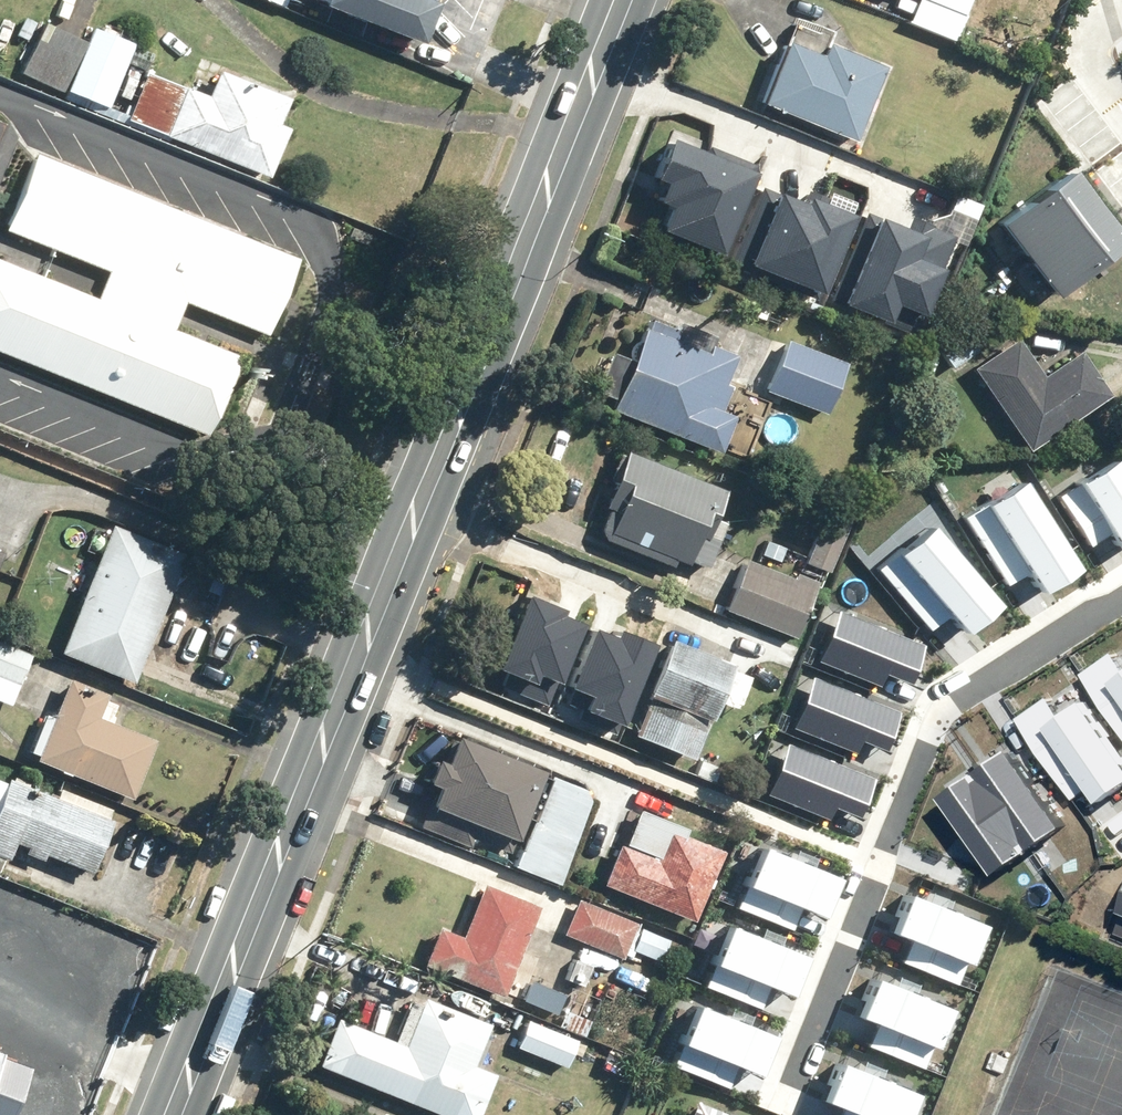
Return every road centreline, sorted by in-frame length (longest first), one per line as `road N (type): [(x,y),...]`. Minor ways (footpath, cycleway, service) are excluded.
road 1 (secondary): [(621,0),(174,1114)]
road 2 (residential): [(1121,577),(965,673),(938,698),(791,1100)]
road 3 (residential): [(1121,119),(1095,89),(1087,53),(1121,15)]

